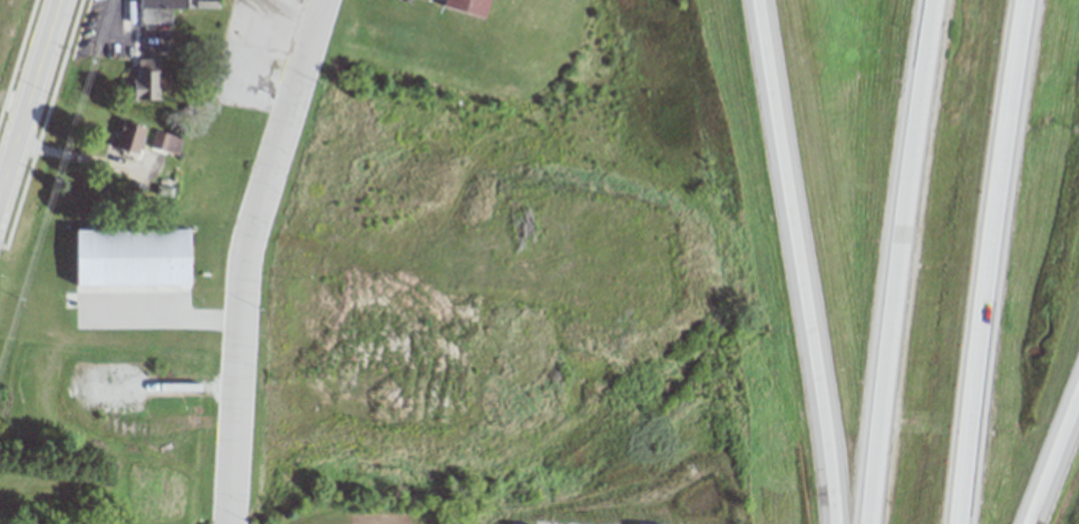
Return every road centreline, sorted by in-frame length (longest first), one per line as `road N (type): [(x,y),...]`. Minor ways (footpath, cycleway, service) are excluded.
road 1 (residential): [(323,0),(250,258),(234,523)]
road 2 (motorway): [(755,0),(835,523)]
road 3 (motorway): [(949,0),(875,523)]
road 4 (motorway): [(986,523),(1035,0)]
road 5 (secondary): [(0,185),(57,0)]
road 6 (motorway): [(1034,523),(1078,402)]

